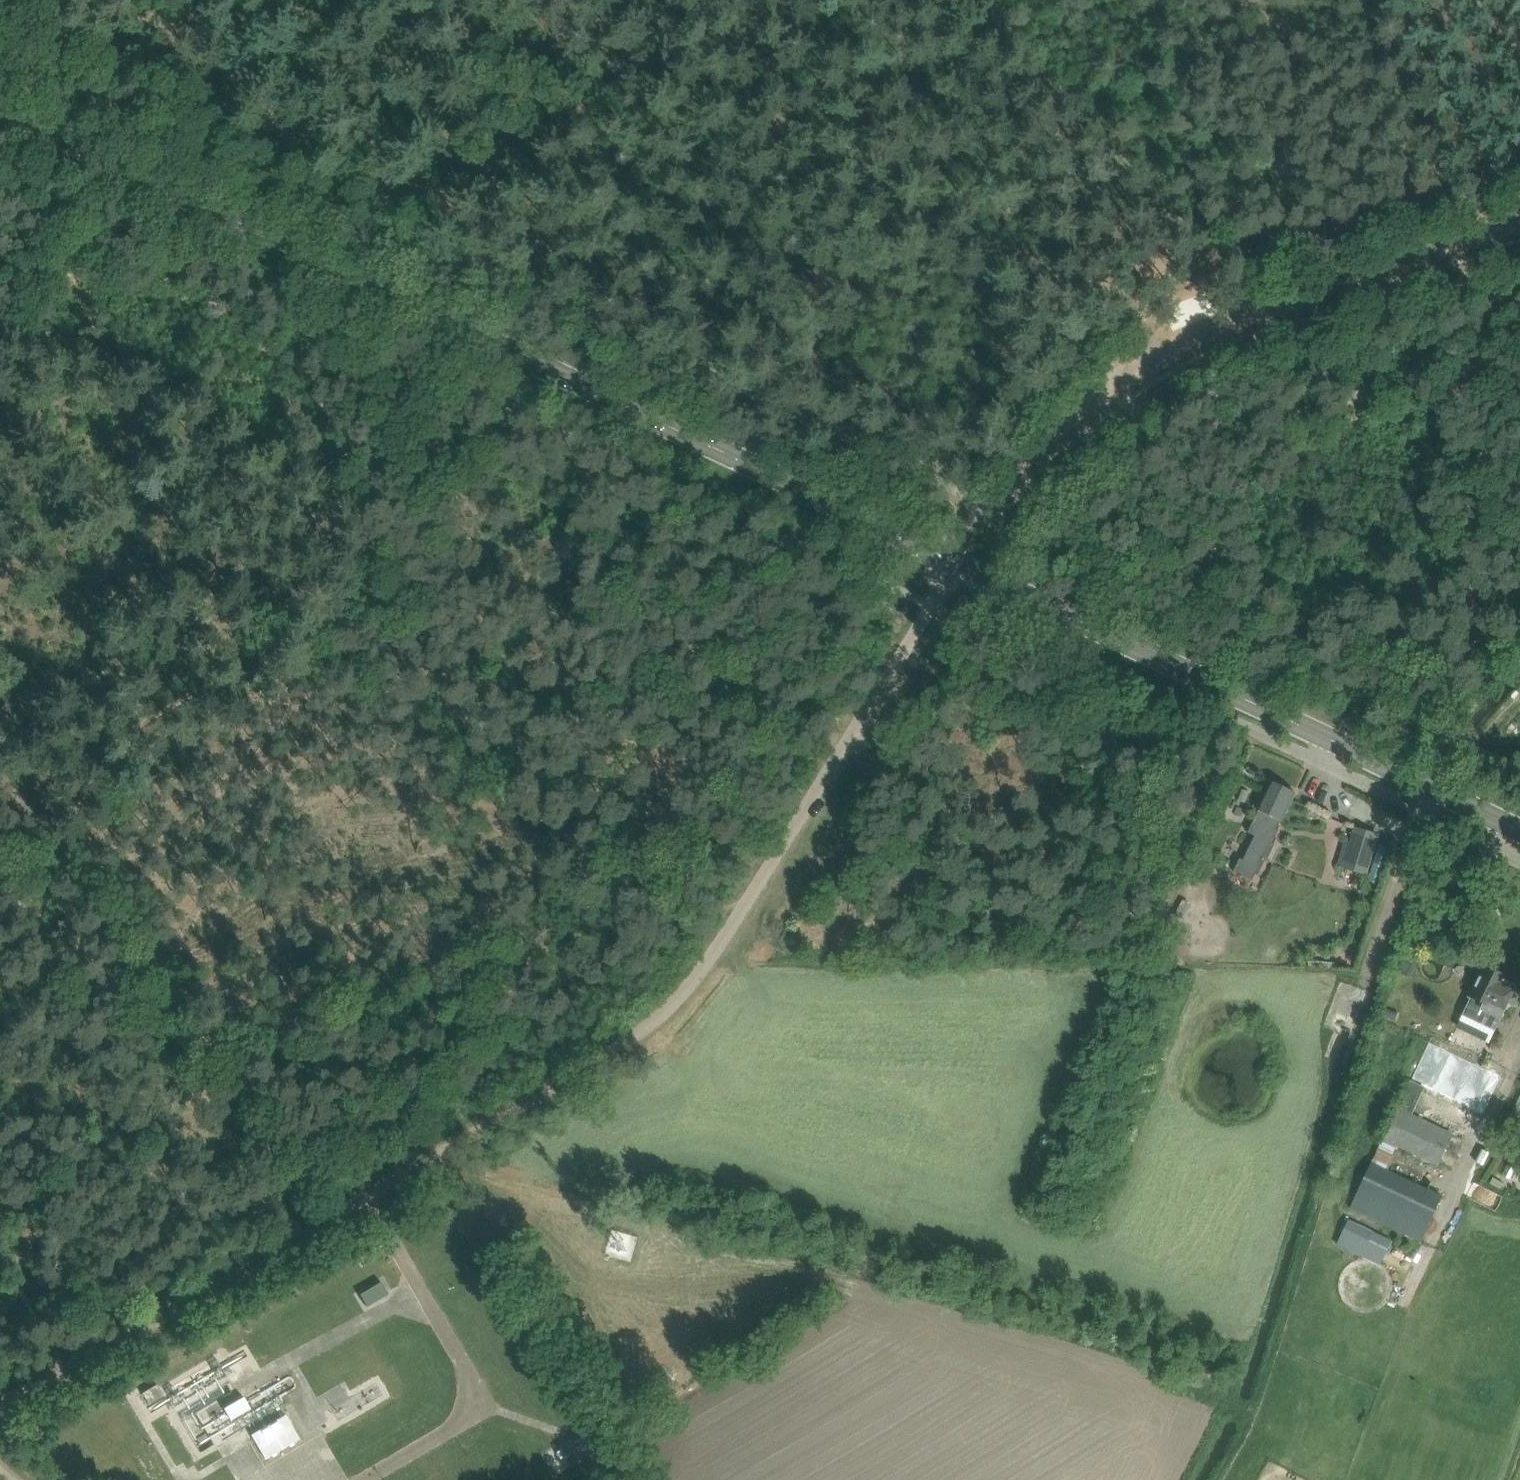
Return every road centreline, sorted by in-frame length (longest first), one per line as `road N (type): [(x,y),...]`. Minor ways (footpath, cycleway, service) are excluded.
road 1 (tertiary): [(1519,831),(0,108)]
road 2 (track): [(0,1410),(642,1035),(712,955)]
road 3 (track): [(982,503),(1079,387),(1134,345),(1519,208)]
road 4 (track): [(712,955),(933,605),(982,503)]

